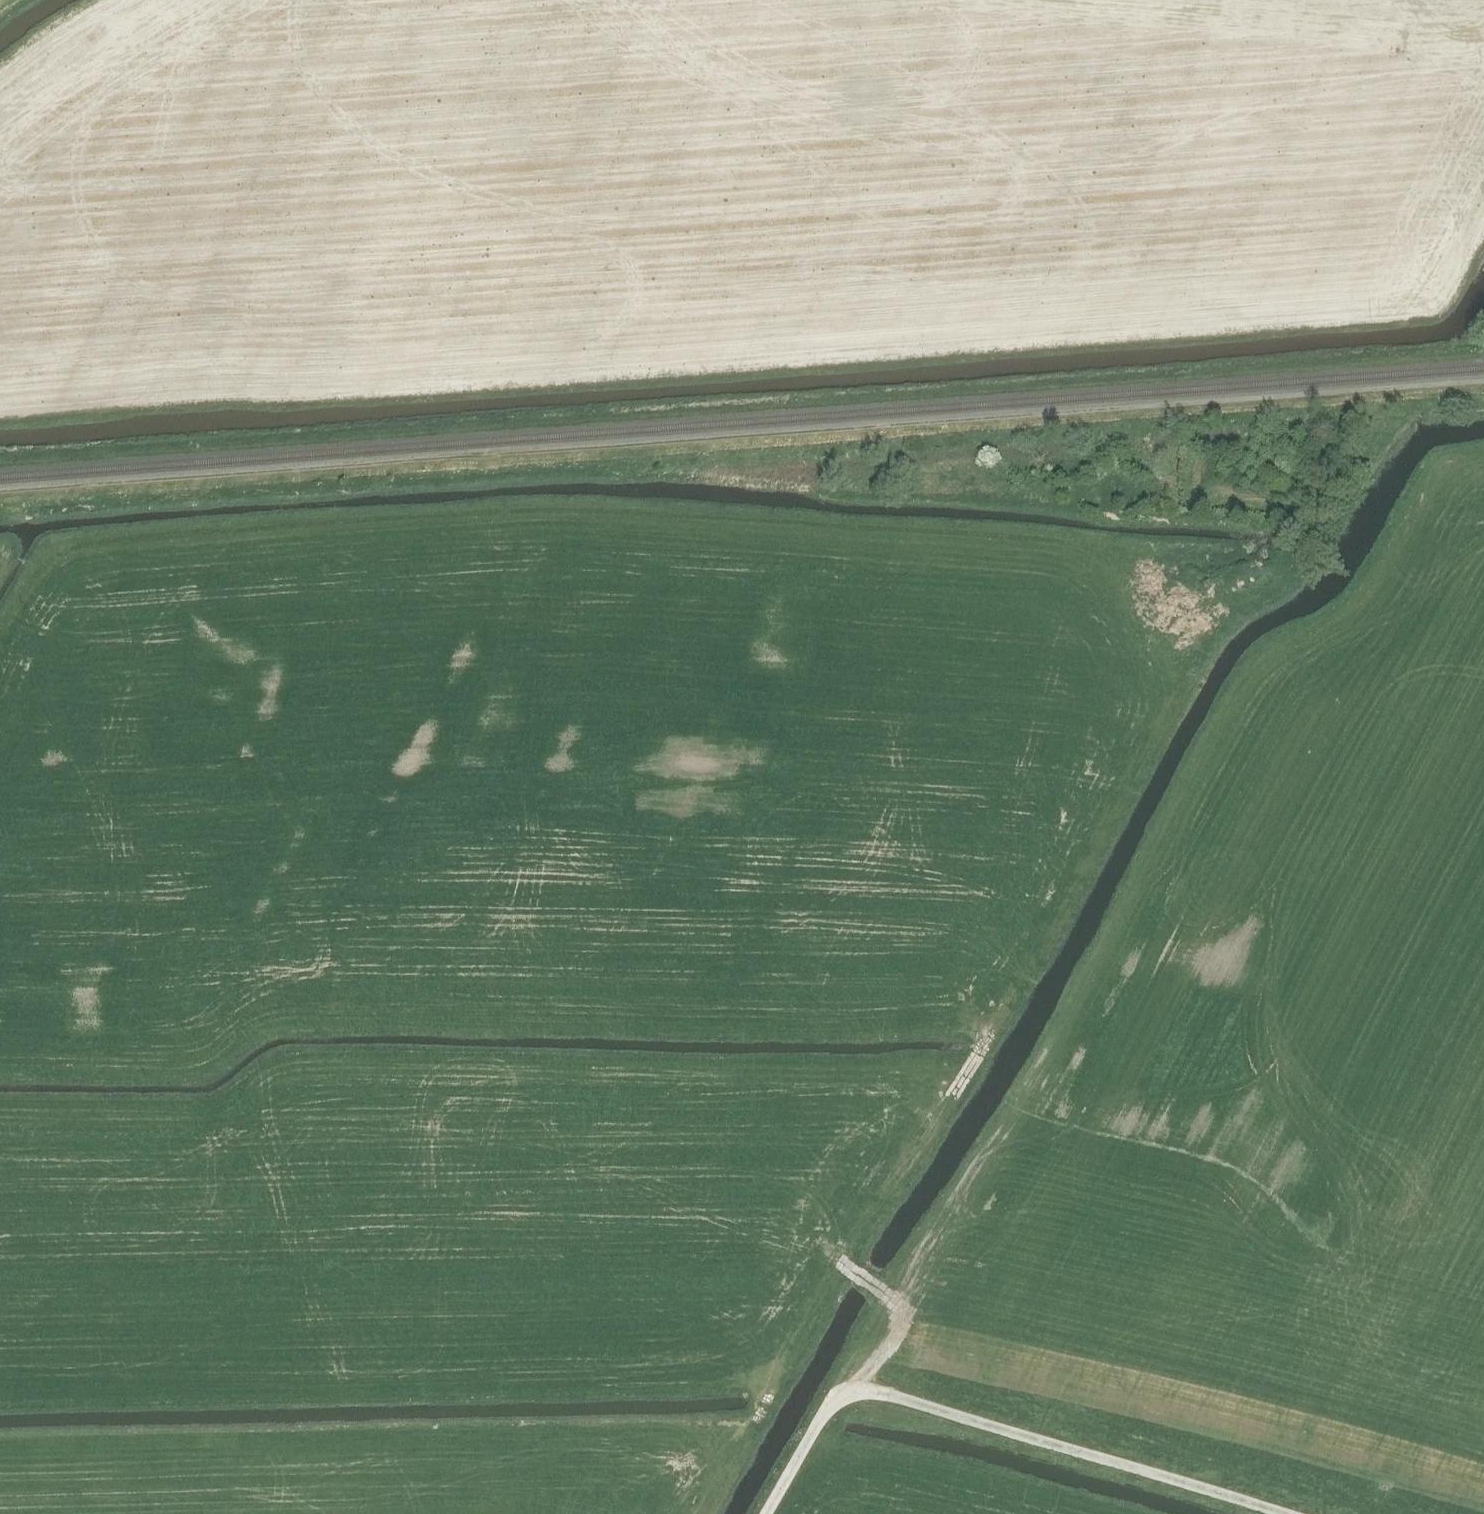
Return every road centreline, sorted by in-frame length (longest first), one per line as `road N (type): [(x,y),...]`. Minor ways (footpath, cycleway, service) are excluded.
road 1 (track): [(1286,1513),(862,1392),(828,1407),(765,1513)]
road 2 (track): [(851,1393),(888,1348),(899,1311),(829,1253)]

